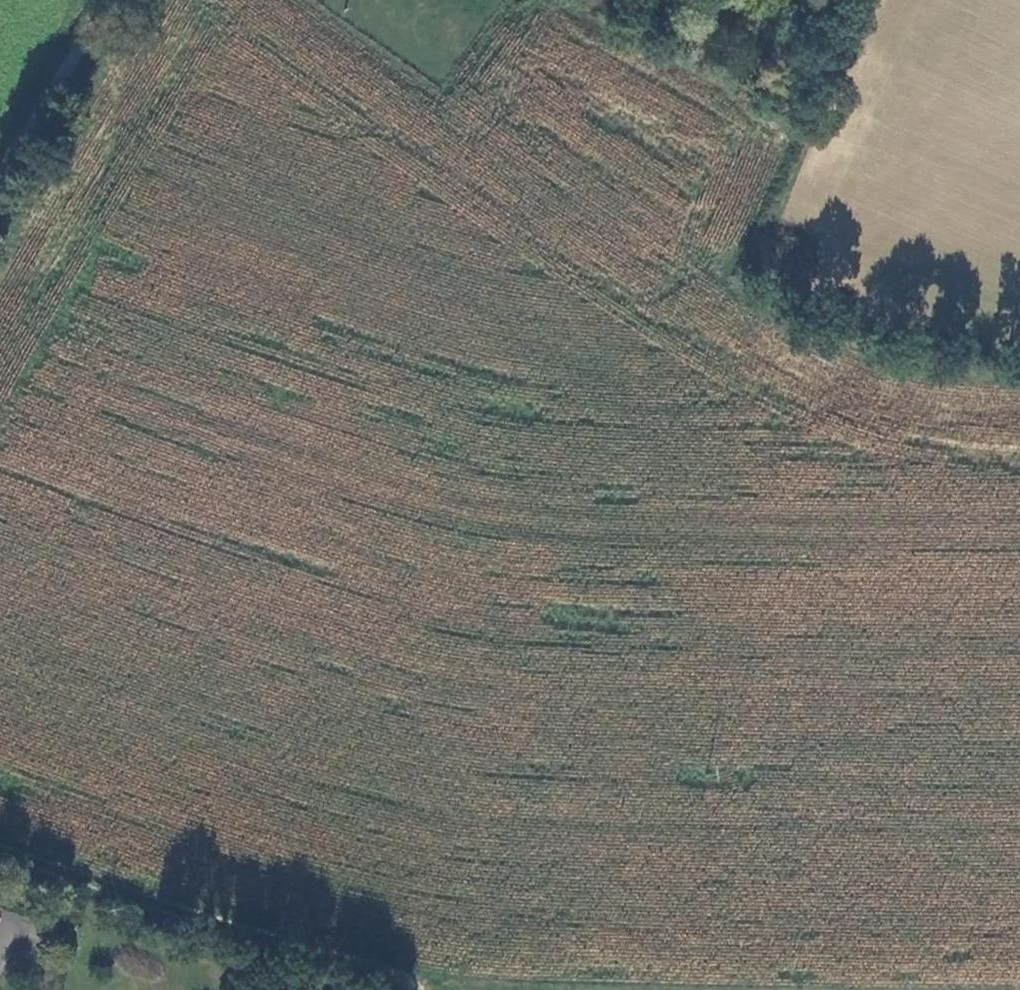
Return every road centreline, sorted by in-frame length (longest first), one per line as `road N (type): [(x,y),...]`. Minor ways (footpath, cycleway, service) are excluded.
road 1 (track): [(419,989),(415,981),(0,851)]
road 2 (unclassified): [(99,0),(0,174)]

